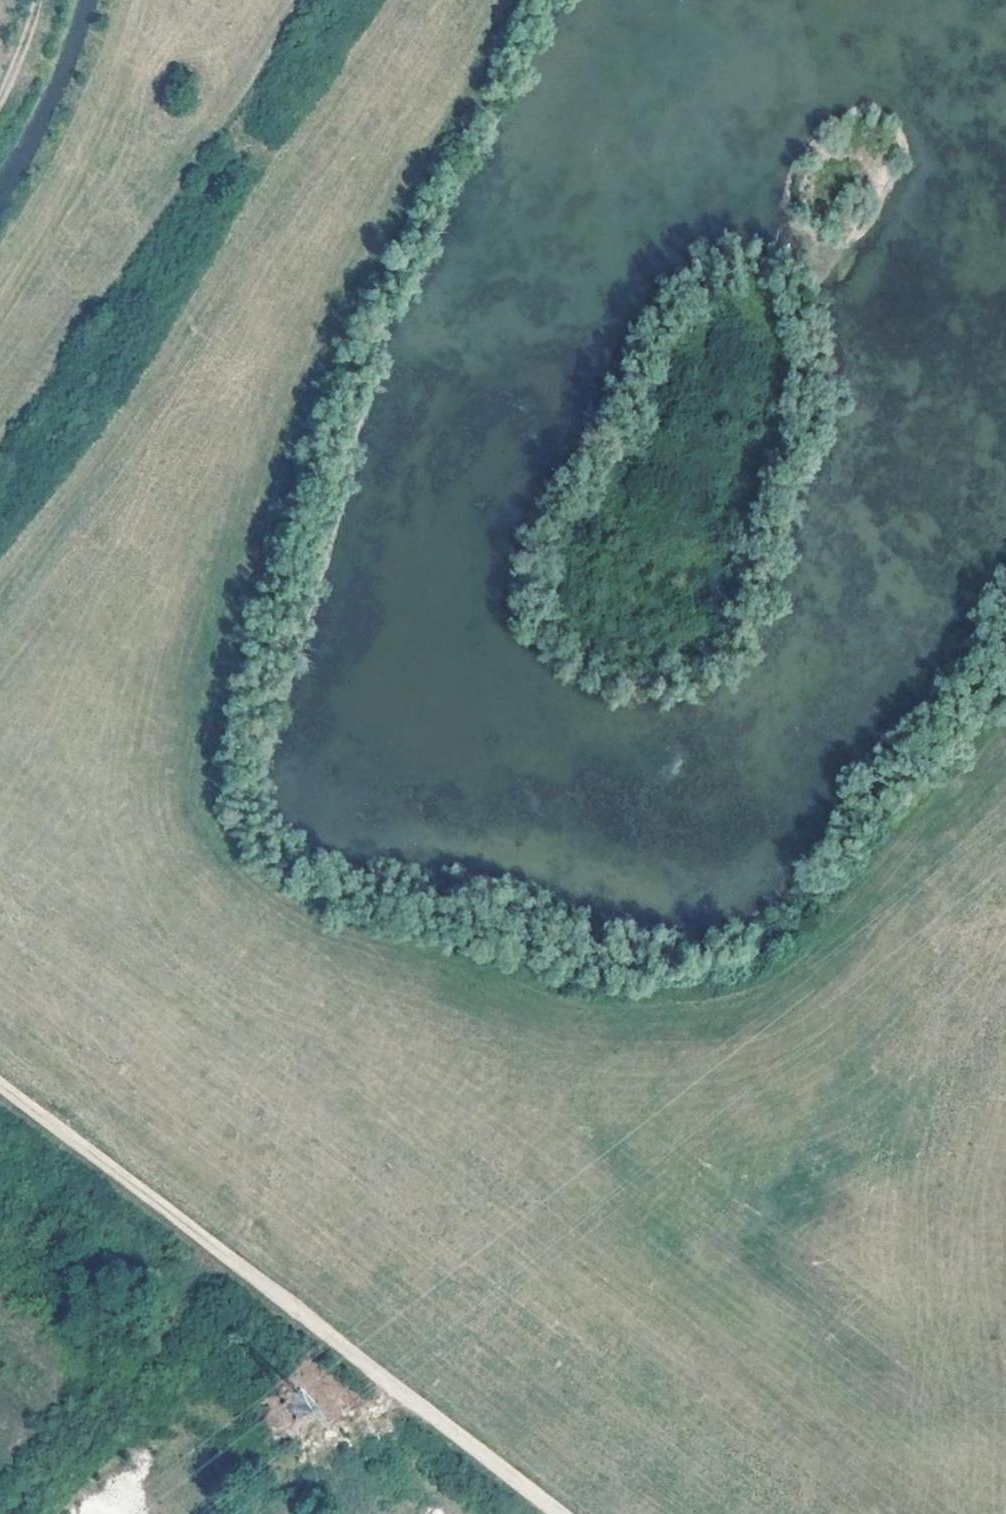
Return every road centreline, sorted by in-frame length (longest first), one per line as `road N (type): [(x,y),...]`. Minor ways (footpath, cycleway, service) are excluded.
road 1 (track): [(558,1513),(0,1086)]

